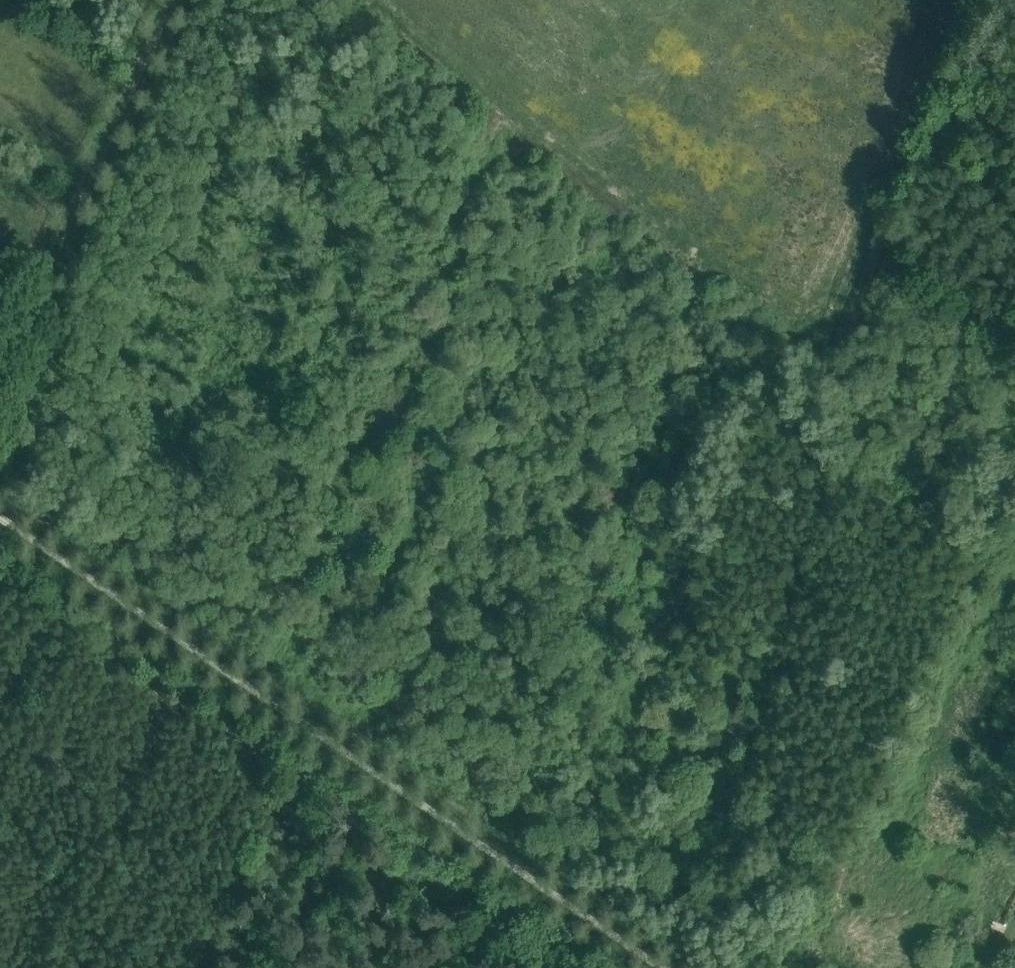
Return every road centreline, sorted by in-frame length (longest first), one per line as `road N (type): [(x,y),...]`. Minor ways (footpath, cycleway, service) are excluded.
road 1 (unclassified): [(661,967),(0,518)]
road 2 (track): [(170,0),(0,366)]

